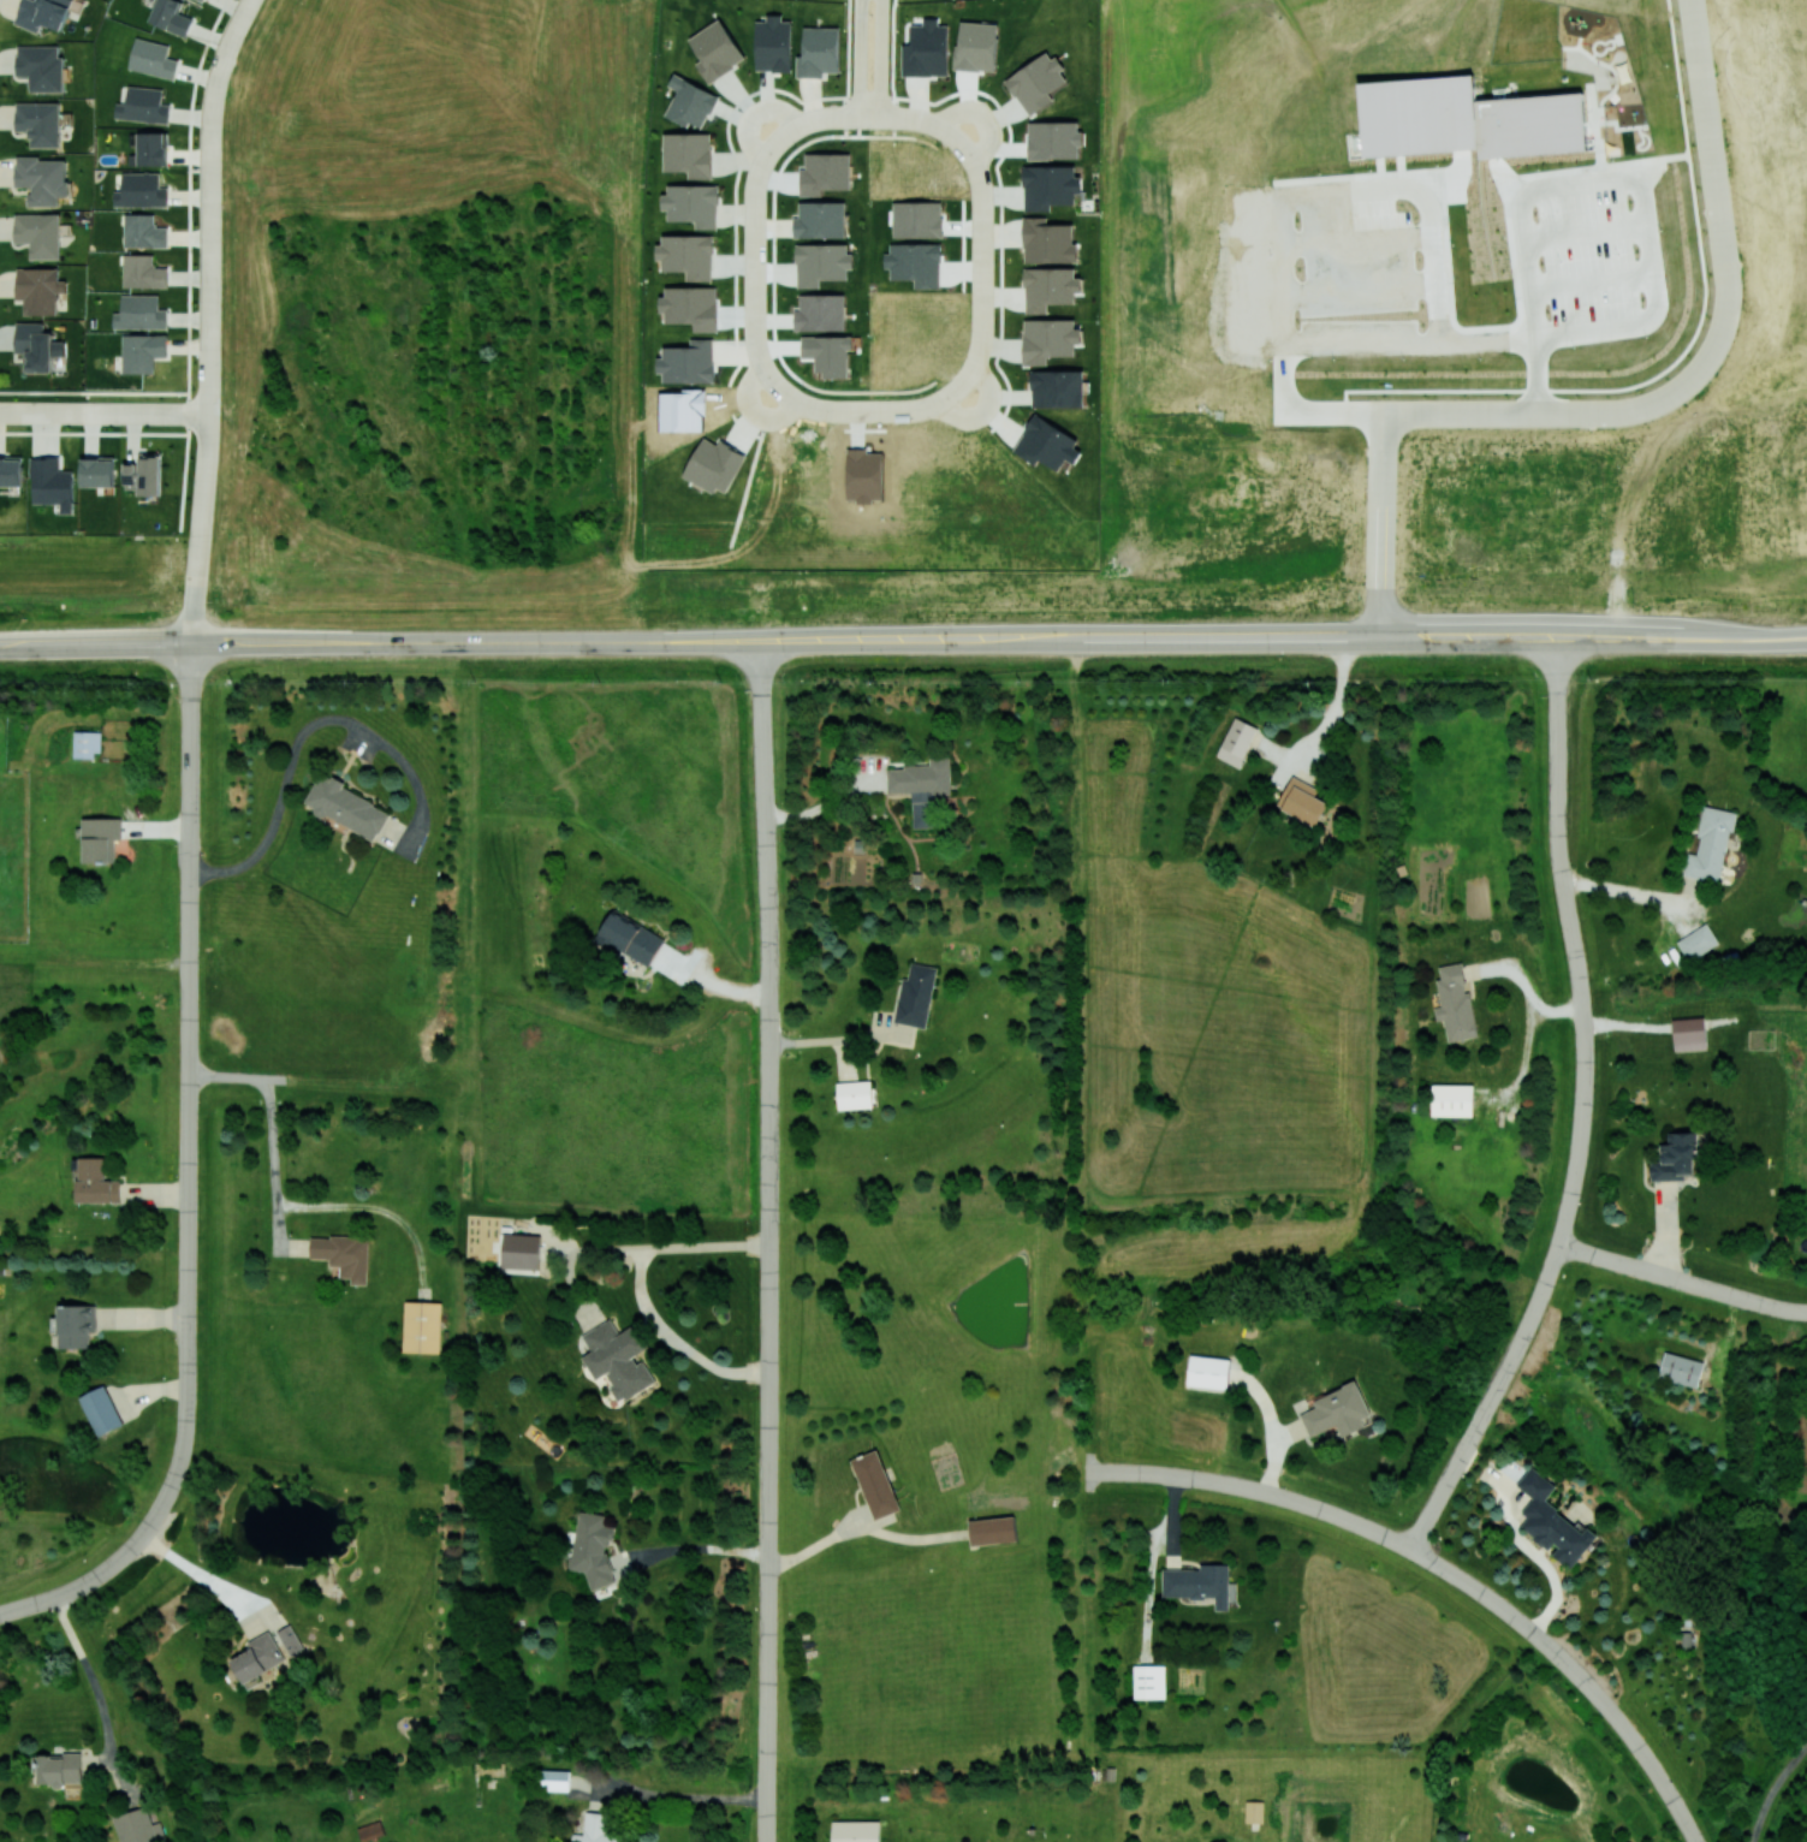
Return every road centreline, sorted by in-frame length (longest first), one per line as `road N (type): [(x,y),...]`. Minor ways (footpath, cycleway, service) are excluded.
road 1 (residential): [(1559,638),(1557,836),(1581,988),(1581,1139),(1558,1243),(1528,1326),(1411,1547)]
road 2 (secondary): [(476,641),(1082,638)]
road 3 (residential): [(763,641),(768,1214)]
road 4 (residential): [(190,1080),(183,1454),(142,1537),(71,1592)]
road 5 (residential): [(768,1214),(766,1759)]
road 6 (residential): [(249,0),(213,96),(200,534)]
road 7 (residential): [(860,118),(939,124),(975,165),(982,331),(975,369),(940,402),(908,412),(861,411)]
road 8 (secondary): [(0,645),(456,641)]
road 9 (residential): [(190,641),(190,1080)]
road 10 (residential): [(860,118),(801,125),(763,161),(755,184),(754,325),(763,368),(779,391),(807,408),(861,411)]
road 11 (secondary): [(1378,637),(1806,638)]
road 12 (residential): [(1411,1547),(1500,1604),(1571,1666),(1653,1765),(1697,1841)]
road 13 (residential): [(1693,0),(1729,307),(1718,345),(1677,394)]
road 14 (residential): [(1411,1547),(1241,1485),(1083,1470)]
road 15 (secondary): [(1082,638),(1378,637)]
road 16 (residential): [(1677,394),(1599,415),(1384,414)]
road 17 (residential): [(1558,1243),(1806,1313)]
road 18 (residential): [(1384,414),(1378,606)]
road 19 (track): [(190,953),(0,951)]
road 20 (residential): [(85,412),(208,412)]

